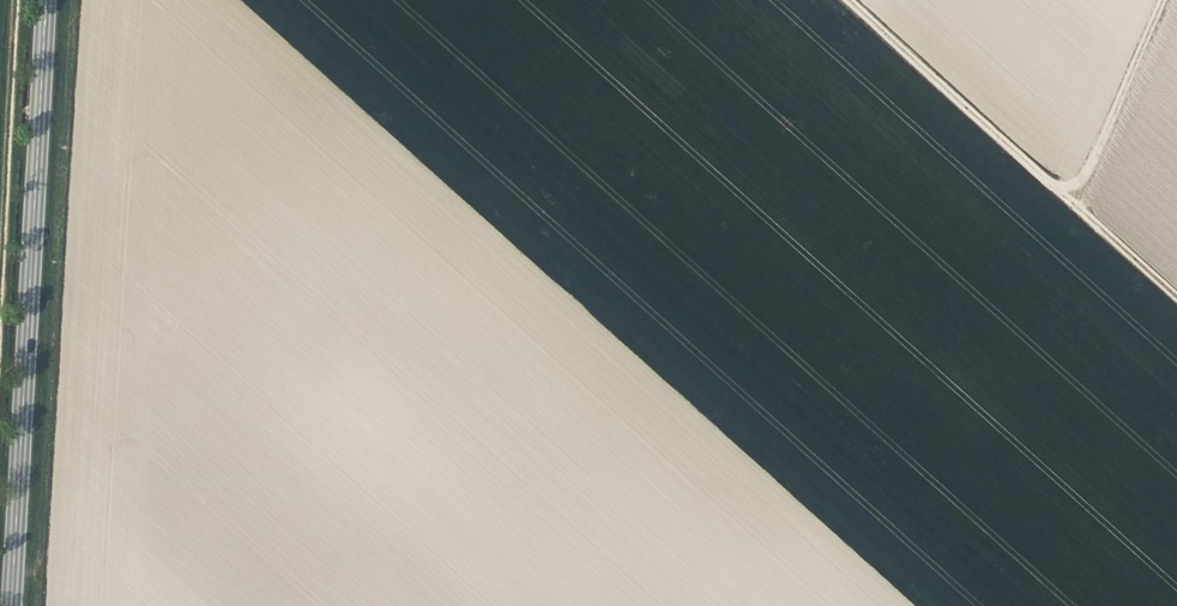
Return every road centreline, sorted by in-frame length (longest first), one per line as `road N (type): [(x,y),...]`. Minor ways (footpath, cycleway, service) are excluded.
road 1 (secondary): [(9,605),(45,0)]
road 2 (track): [(848,0),(1176,297)]
road 3 (track): [(0,236),(14,0)]
road 4 (track): [(1164,0),(1075,206)]

